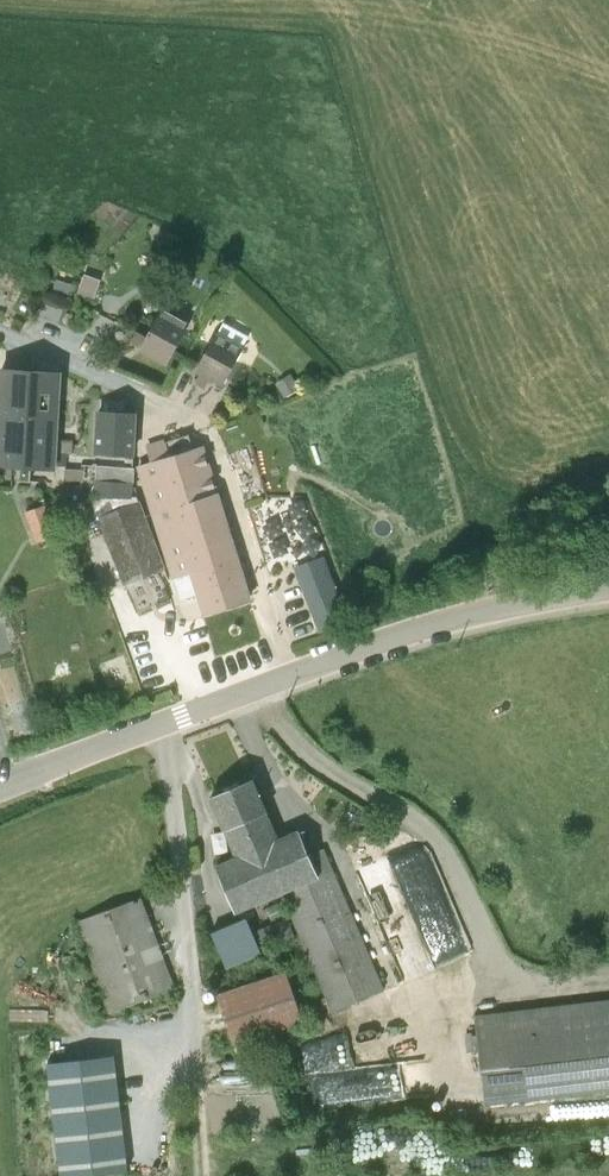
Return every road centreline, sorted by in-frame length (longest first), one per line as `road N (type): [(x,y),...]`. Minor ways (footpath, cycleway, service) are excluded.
road 1 (tertiary): [(608,589),(432,625),(0,787)]

